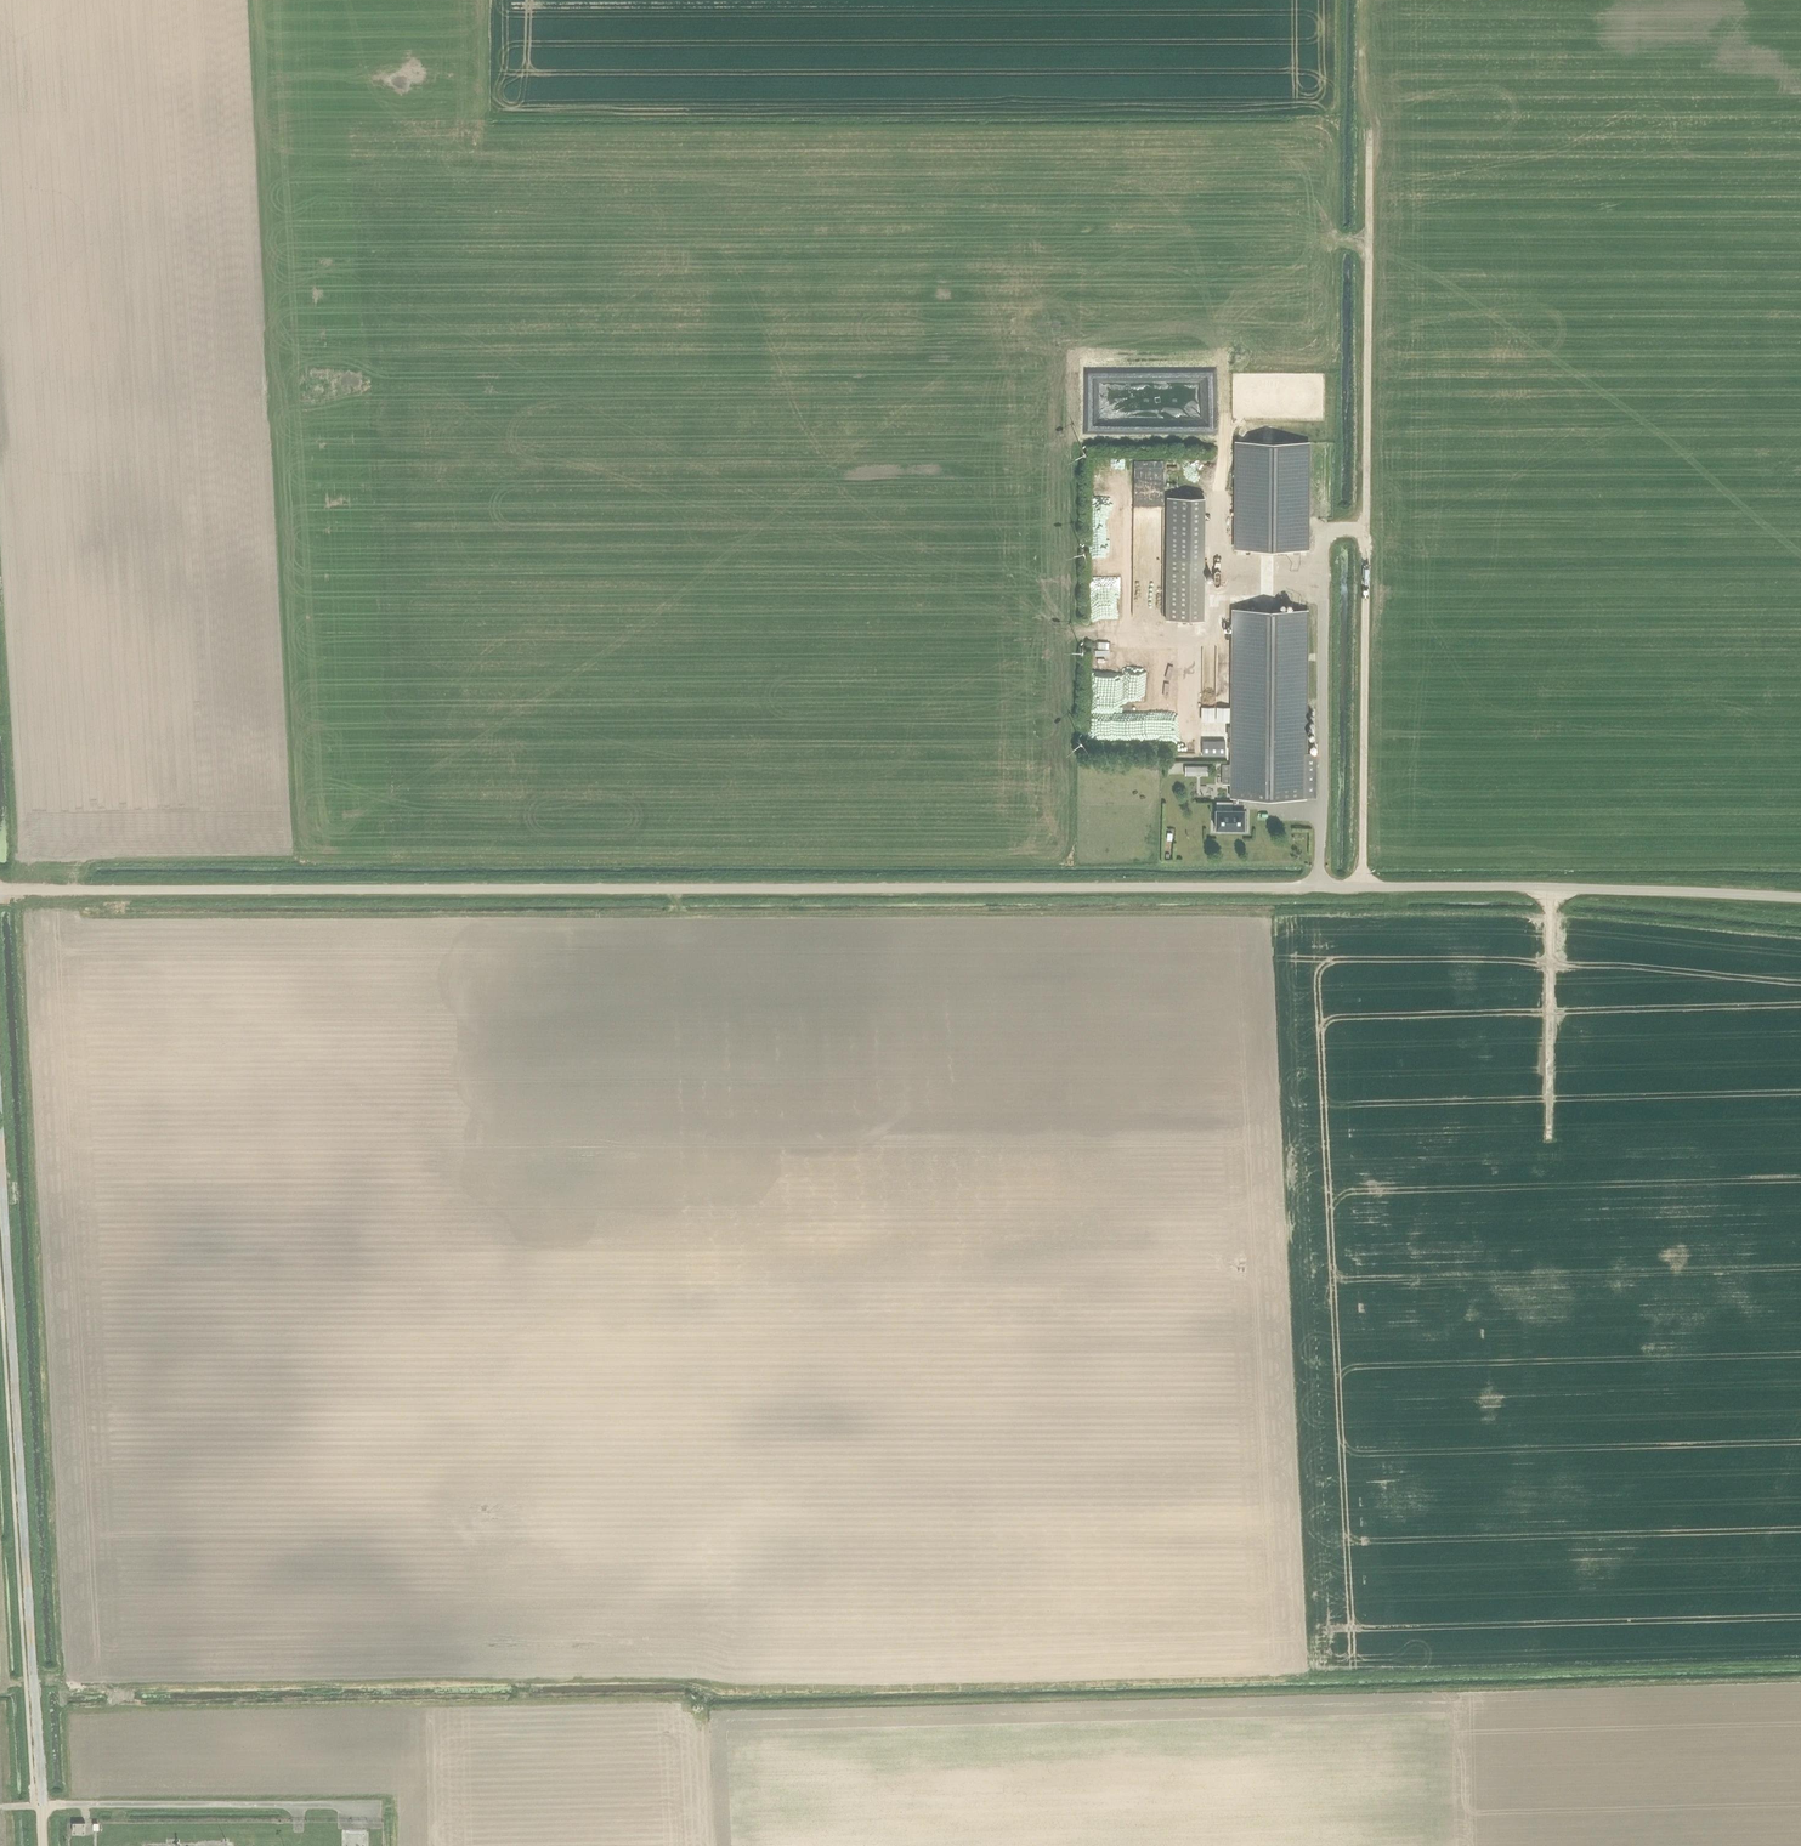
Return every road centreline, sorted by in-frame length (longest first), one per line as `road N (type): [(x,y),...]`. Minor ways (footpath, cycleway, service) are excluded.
road 1 (unclassified): [(1800,899),(1634,890),(0,891)]

